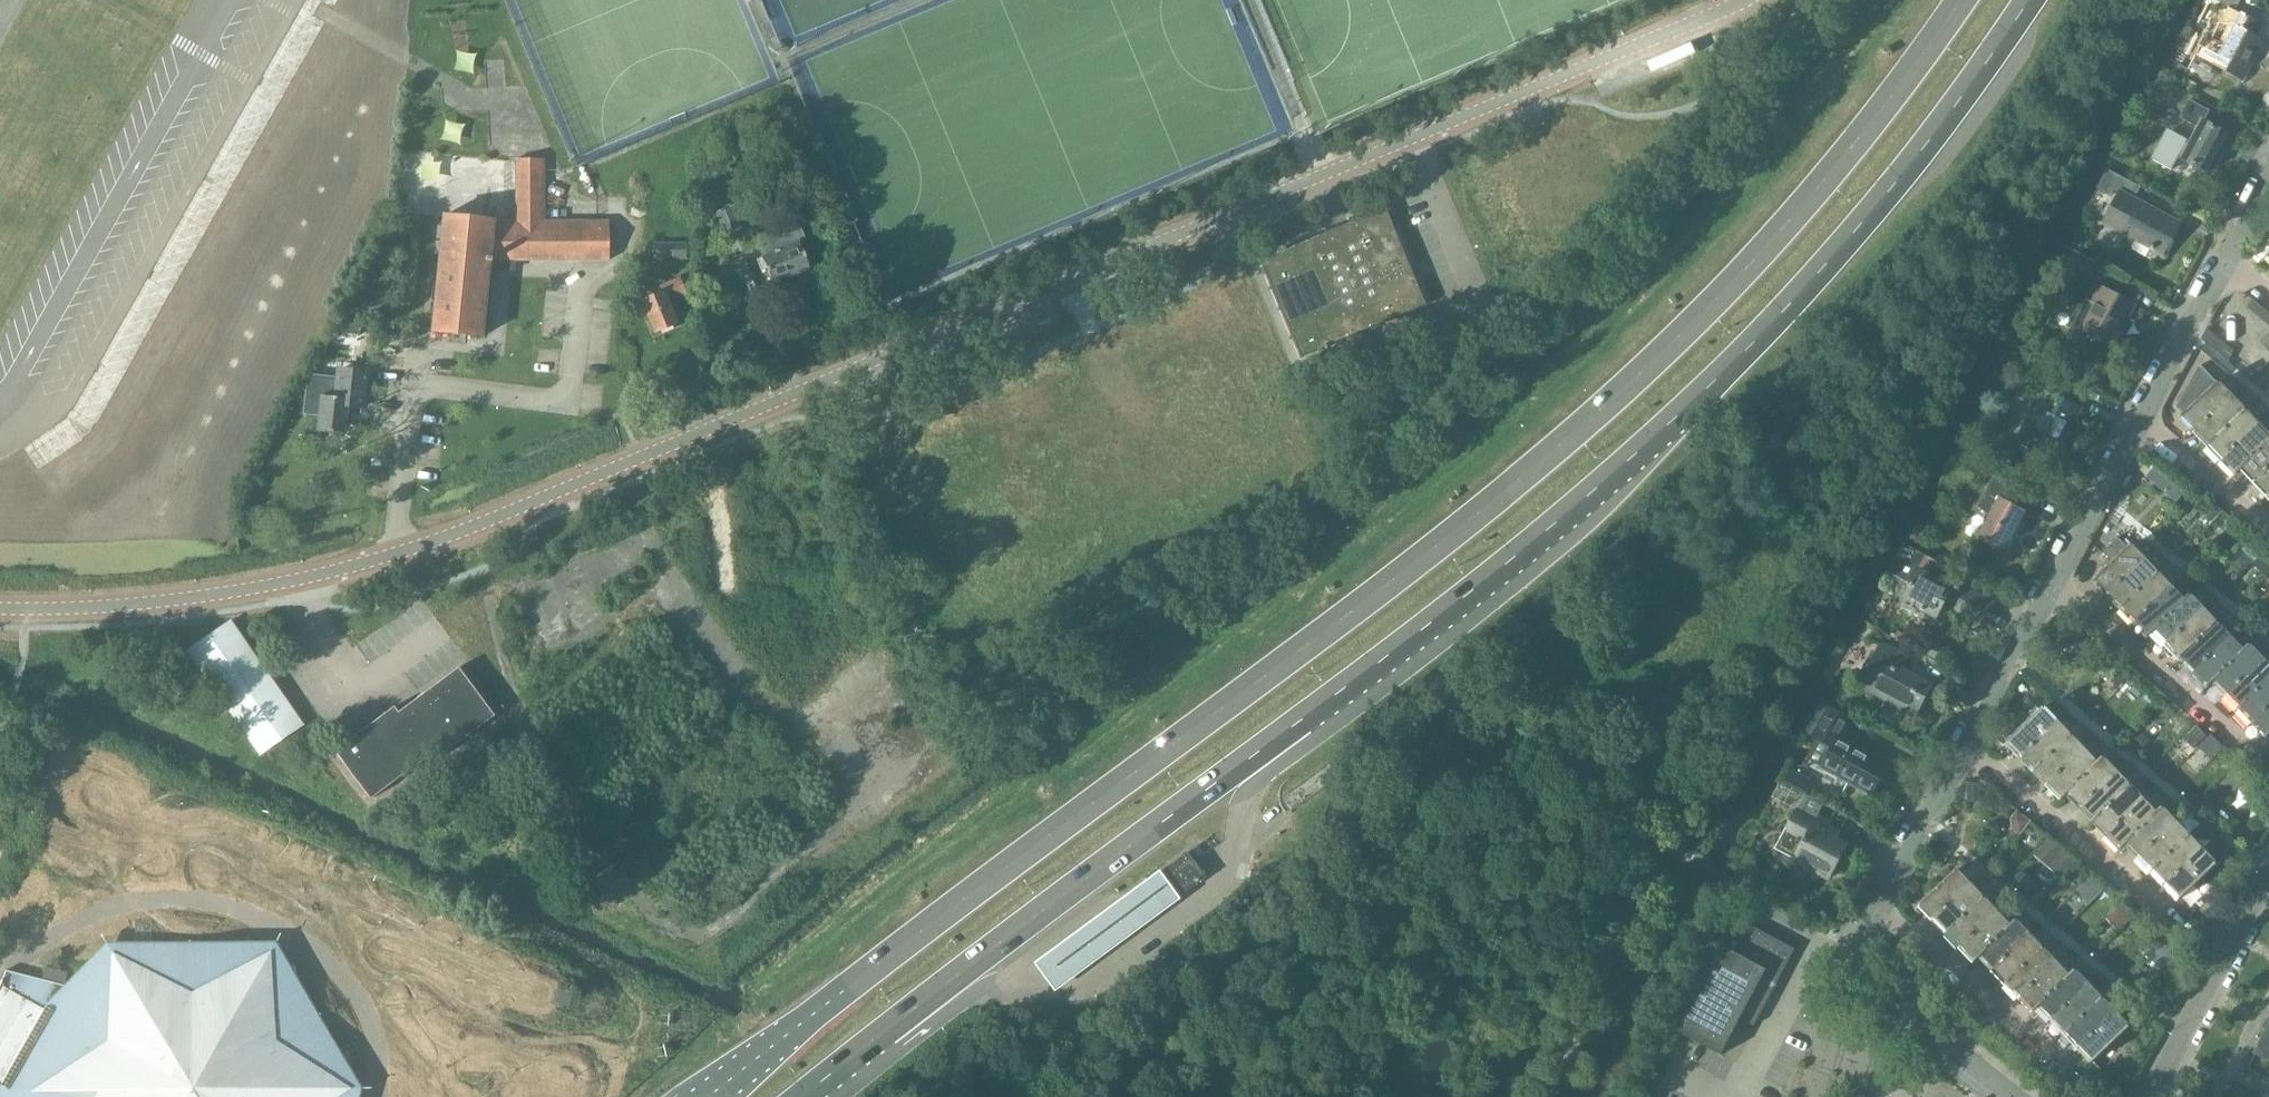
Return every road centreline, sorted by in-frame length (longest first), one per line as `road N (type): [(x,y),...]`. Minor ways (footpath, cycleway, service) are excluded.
road 1 (unclassified): [(0,609),(195,599),(392,556),(1743,0)]
road 2 (trunk): [(1964,0),(1815,194),(1721,299),(1538,467),(709,1096)]
road 3 (trunk): [(1302,721),(1576,510),(1702,395),(1792,306),(1925,149),(2032,0)]
road 4 (trunk): [(888,1029),(1302,721)]
road 5 (residential): [(2017,1096),(1869,963),(1865,941),(1882,907)]
road 6 (residential): [(2247,754),(2060,579)]
road 7 (residential): [(2145,1096),(2268,874)]
road 8 (residential): [(2073,1074),(1882,907)]
road 9 (residential): [(2158,908),(1973,743)]
road 10 (residential): [(1882,907),(1973,743)]
road 11 (residential): [(1973,743),(2060,579)]
road 12 (residential): [(2060,579),(2145,419)]
road 13 (residential): [(2145,419),(2229,260)]
road 14 (residential): [(2268,534),(2145,419)]

